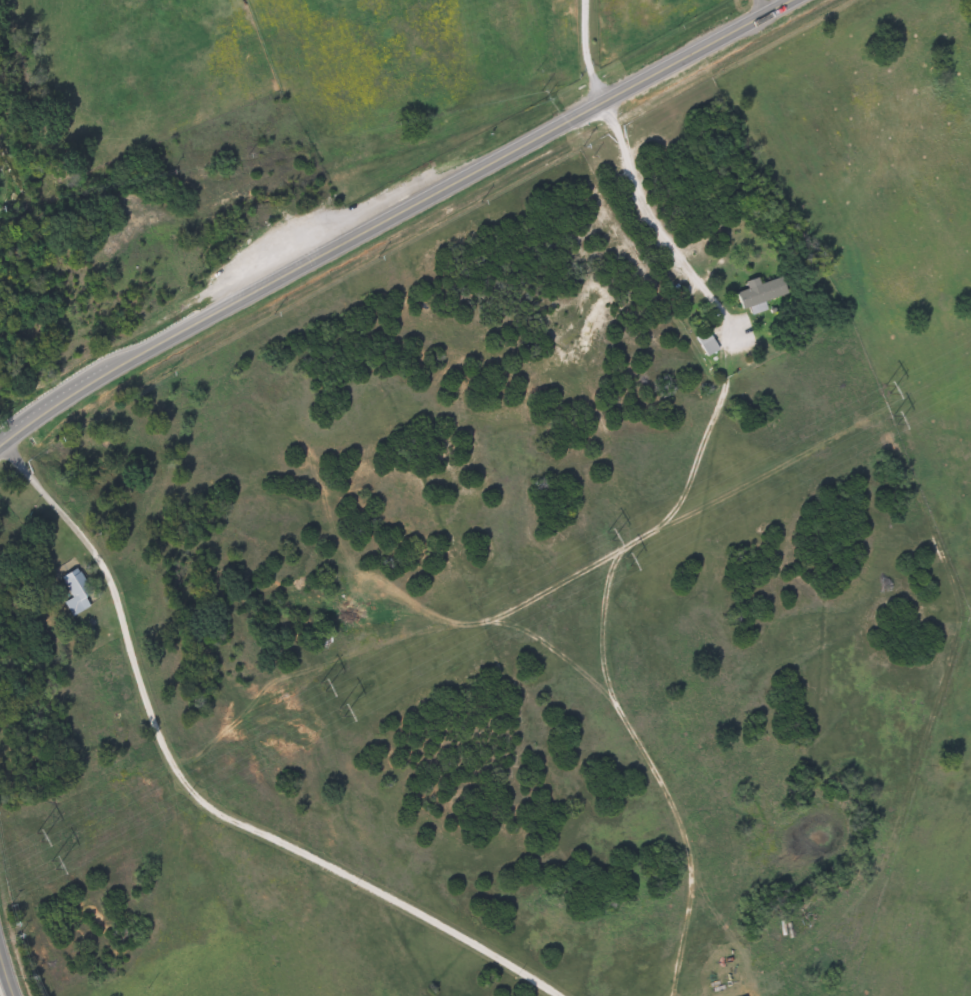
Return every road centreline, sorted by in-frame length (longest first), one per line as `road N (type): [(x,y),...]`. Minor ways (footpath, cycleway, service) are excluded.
road 1 (secondary): [(790,0),(102,373),(0,442)]
road 2 (residential): [(1,441),(100,567),(134,677),(189,789),(219,813),(559,995)]

